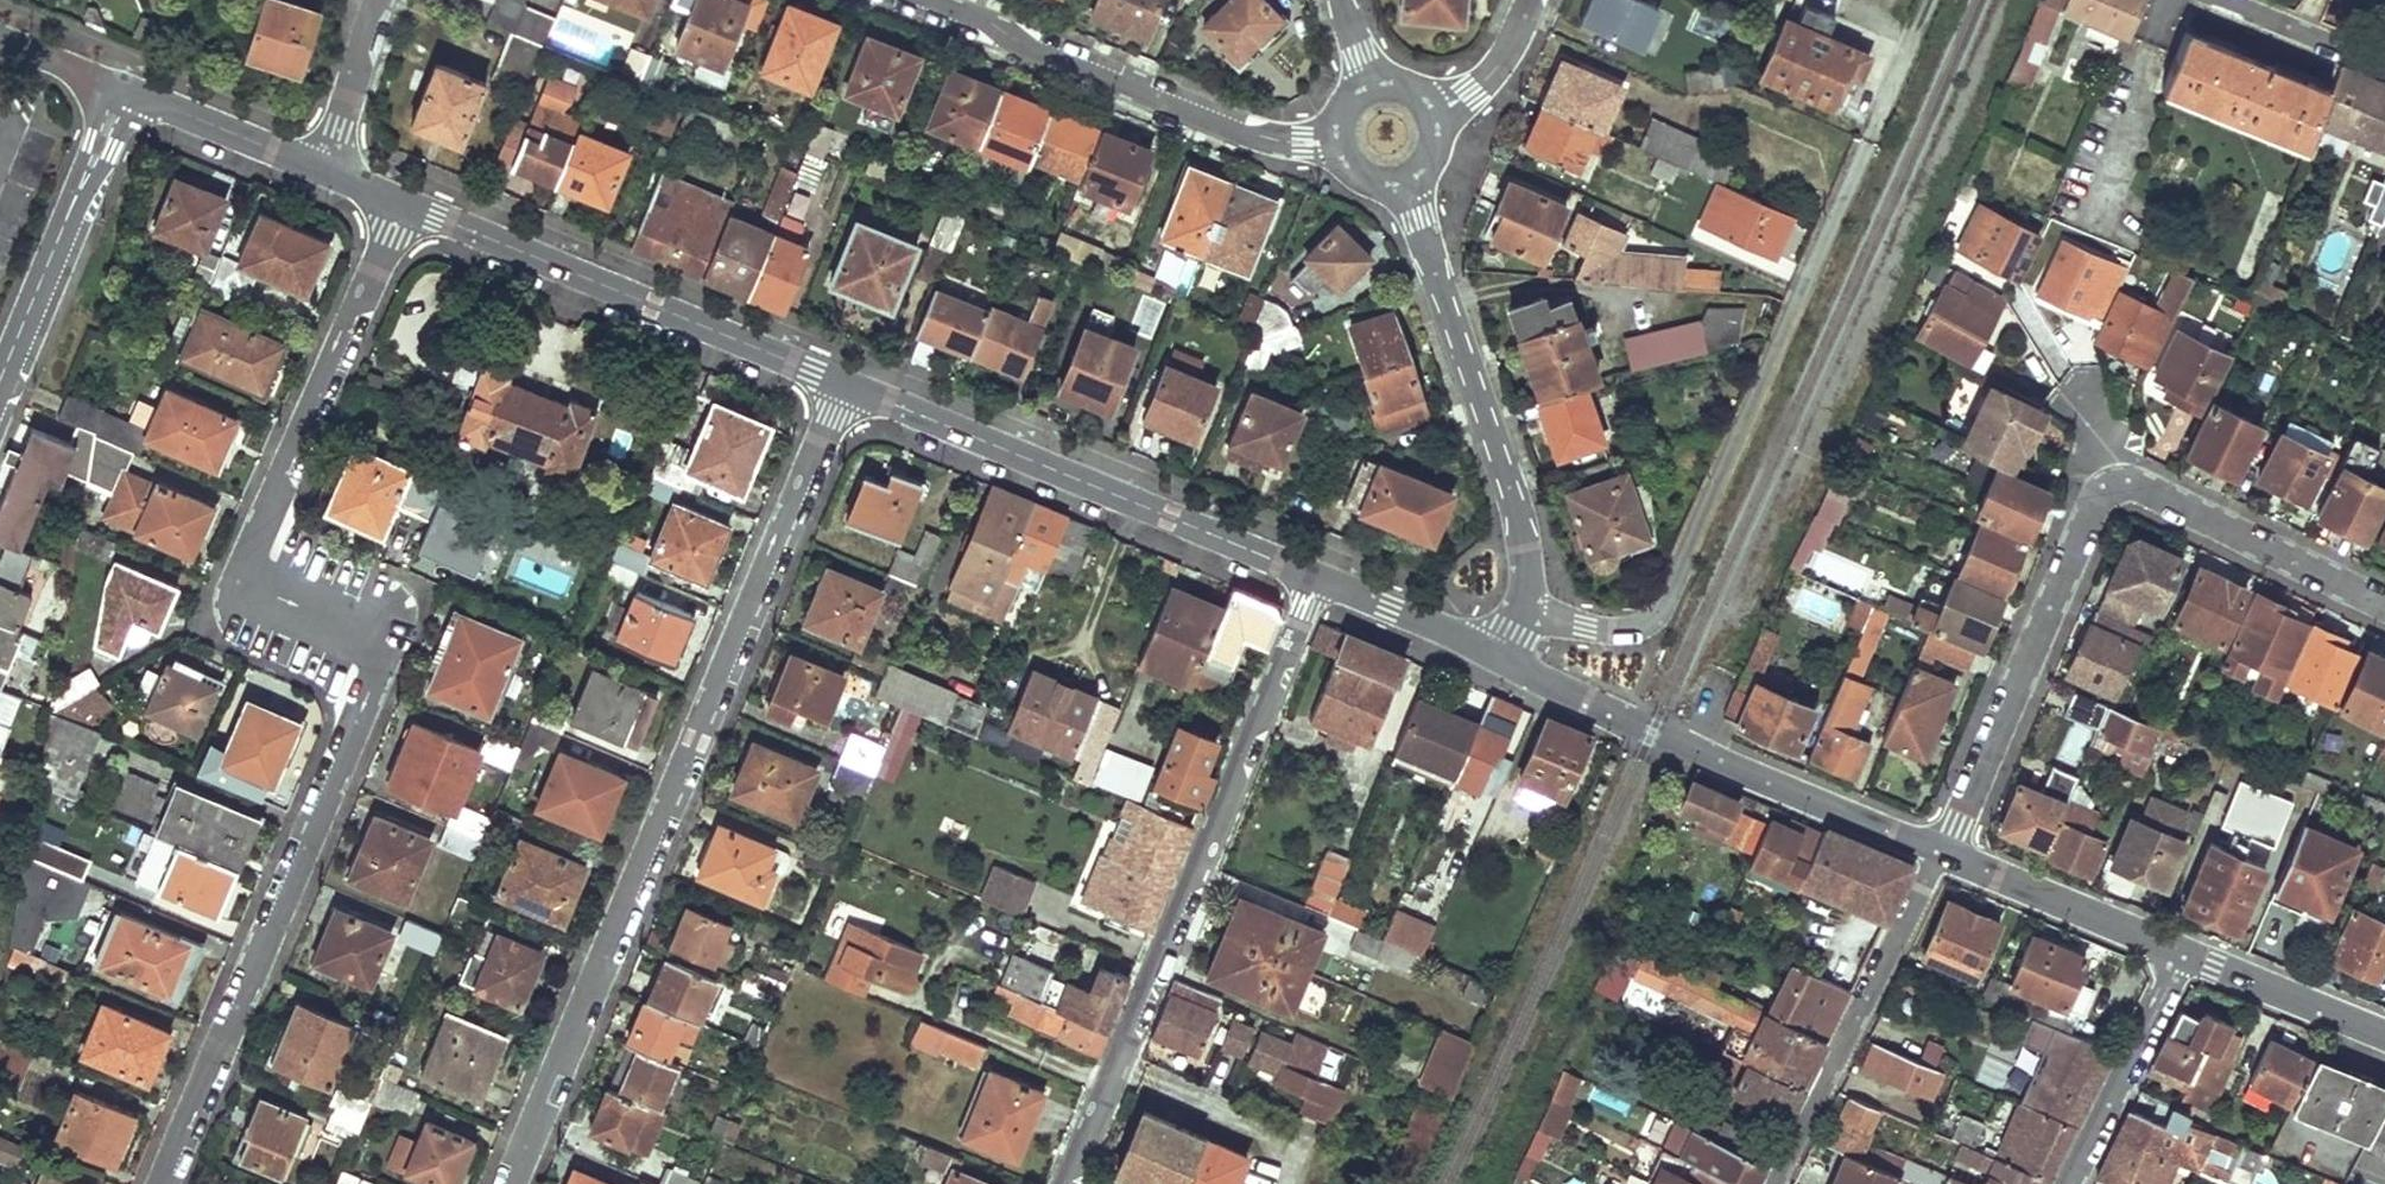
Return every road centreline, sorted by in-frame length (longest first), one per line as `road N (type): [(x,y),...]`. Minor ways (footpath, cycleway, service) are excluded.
road 1 (residential): [(406,201),(264,533),(283,588),(360,644),(373,677),(164,1183)]
road 2 (residential): [(505,1183),(843,384)]
road 3 (residential): [(2384,606),(2146,489),(2124,485),(2105,494),(2090,510),(1941,851)]
road 4 (residential): [(1068,1183),(1317,578)]
road 5 (residential): [(843,384),(1317,578)]
road 6 (tertiary): [(1406,180),(1520,525),(1525,606),(1499,659)]
road 7 (tertiary): [(1499,659),(1652,733),(1941,851)]
road 8 (residential): [(406,201),(843,384)]
road 9 (residential): [(930,0),(995,25),(1036,53),(1246,133),(1330,139)]
road 10 (residential): [(1941,851),(1774,1183)]
road 11 (residential): [(127,90),(0,387)]
road 12 (tertiary): [(1941,851),(2180,953)]
road 13 (residential): [(2068,1183),(2180,953)]
road 14 (tertiary): [(2180,953),(2384,1038)]
road 15 (residential): [(127,90),(322,167)]
road 16 (residential): [(1317,578),(1499,659)]
road 17 (residential): [(2220,0),(2384,67)]
road 18 (residential): [(322,167),(376,0)]
road 19 (residential): [(1436,113),(1505,56),(1530,0)]
road 20 (residential): [(0,39),(127,90)]

